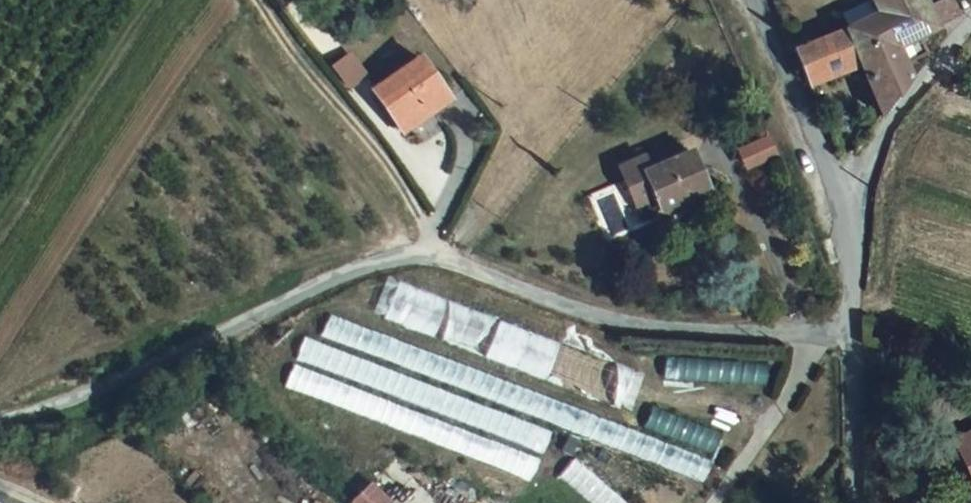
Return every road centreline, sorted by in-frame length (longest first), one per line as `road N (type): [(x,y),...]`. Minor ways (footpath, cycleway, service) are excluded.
road 1 (unclassified): [(0,433),(333,281),(431,253),(611,326),(851,334)]
road 2 (track): [(421,218),(258,0)]
road 3 (unclassified): [(845,214),(755,0)]
road 4 (residential): [(970,23),(953,39),(845,214)]
road 5 (unclassified): [(850,502),(851,334)]
road 6 (unclassified): [(851,334),(845,214)]

